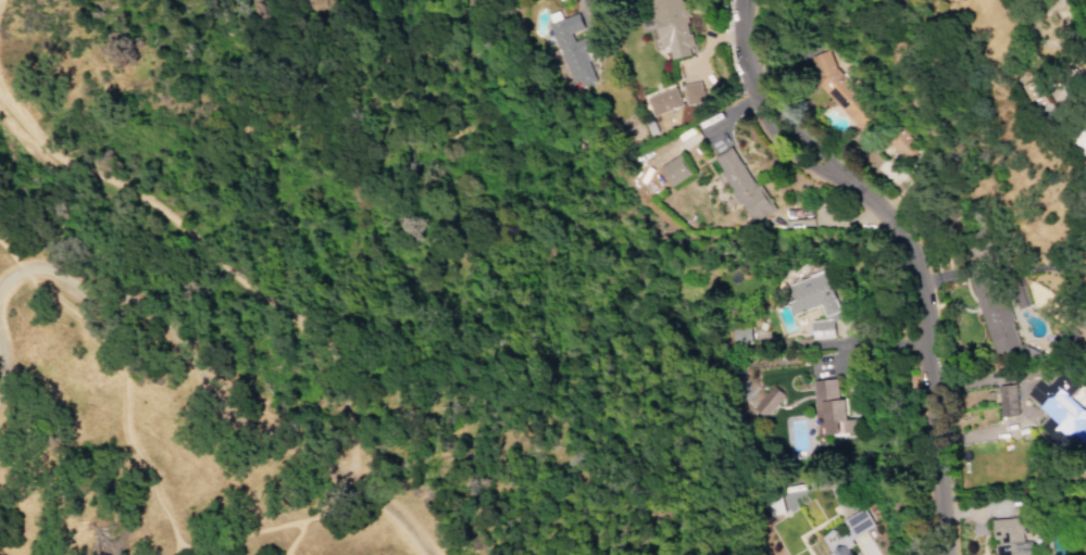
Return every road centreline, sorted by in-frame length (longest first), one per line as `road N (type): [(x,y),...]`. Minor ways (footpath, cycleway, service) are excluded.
road 1 (residential): [(945,554),(920,269),(900,228),(785,139),(741,64),(737,0)]

